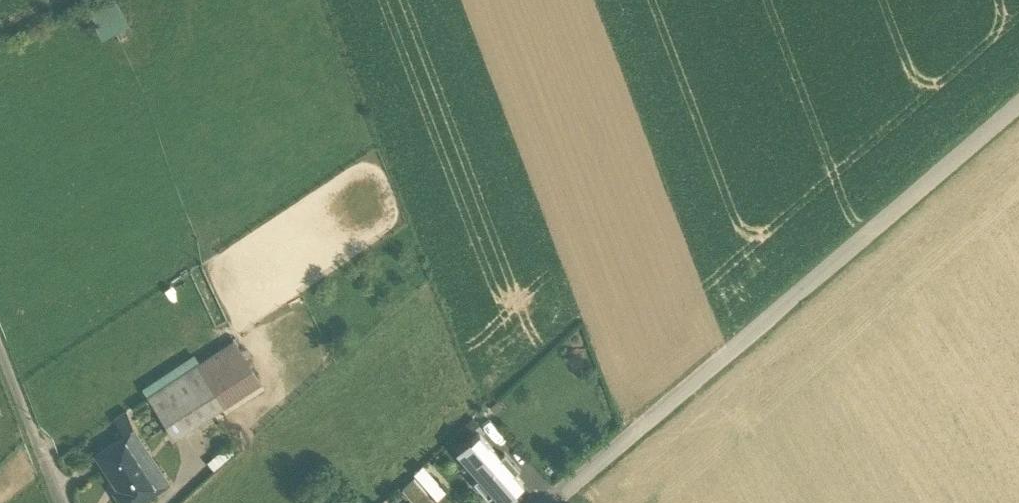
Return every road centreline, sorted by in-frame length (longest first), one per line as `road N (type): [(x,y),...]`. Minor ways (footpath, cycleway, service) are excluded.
road 1 (unclassified): [(1018,105),(566,490)]

